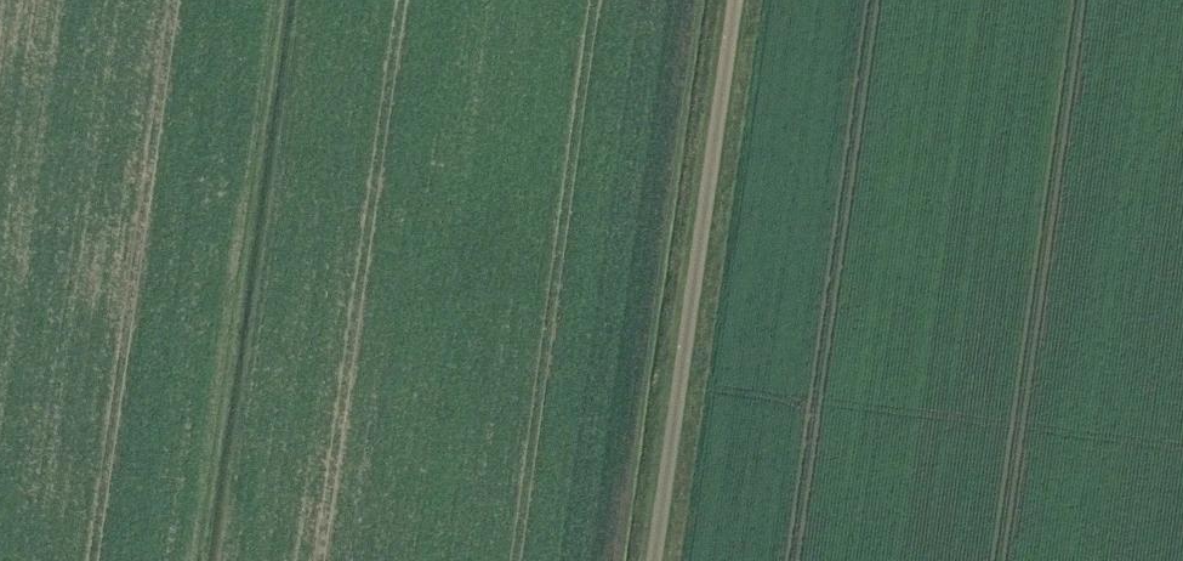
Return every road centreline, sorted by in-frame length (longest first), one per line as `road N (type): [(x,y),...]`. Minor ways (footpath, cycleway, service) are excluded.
road 1 (track): [(675,560),(766,0)]

